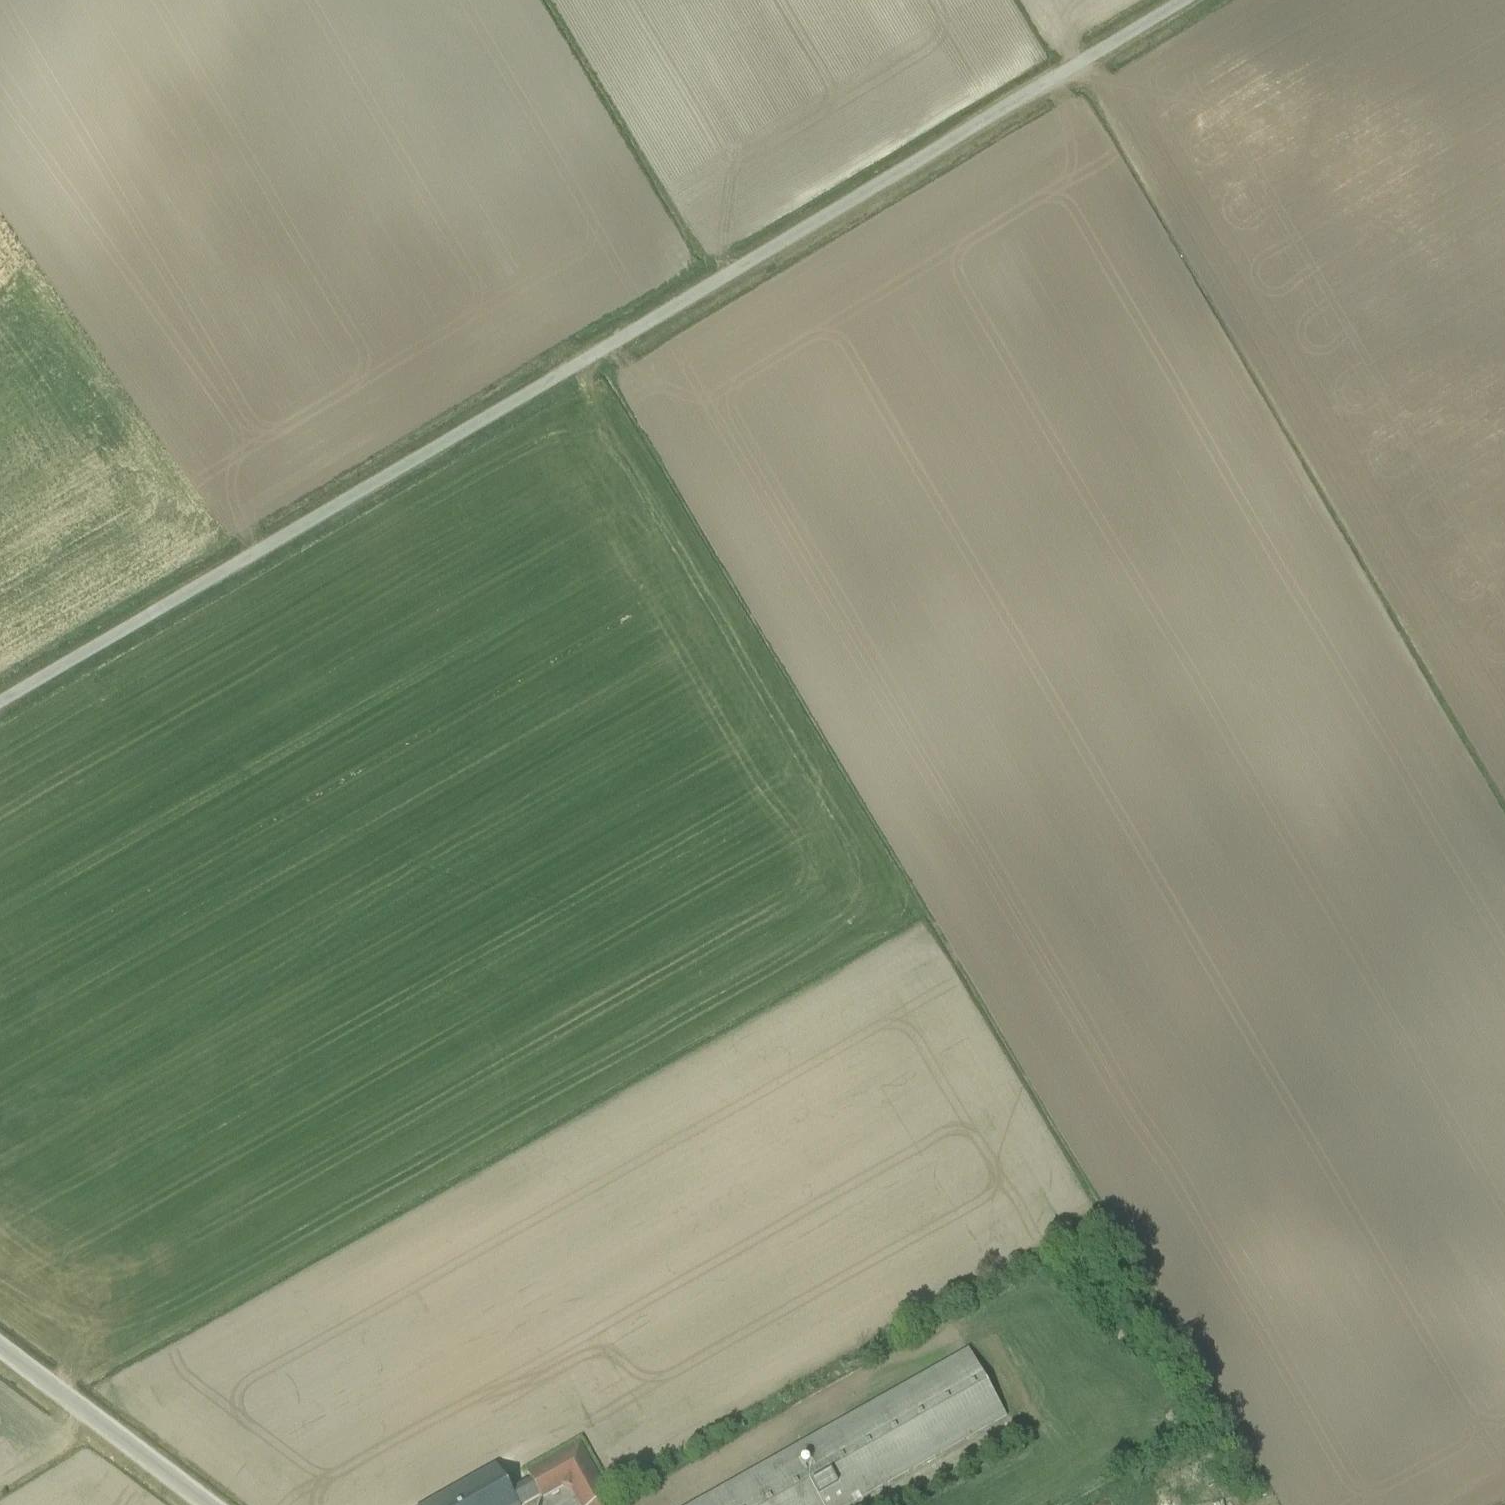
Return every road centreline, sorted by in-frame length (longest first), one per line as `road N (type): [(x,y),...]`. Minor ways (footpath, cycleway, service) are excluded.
road 1 (unclassified): [(0,702),(1183,0)]
road 2 (unclassified): [(0,1341),(217,1504)]

